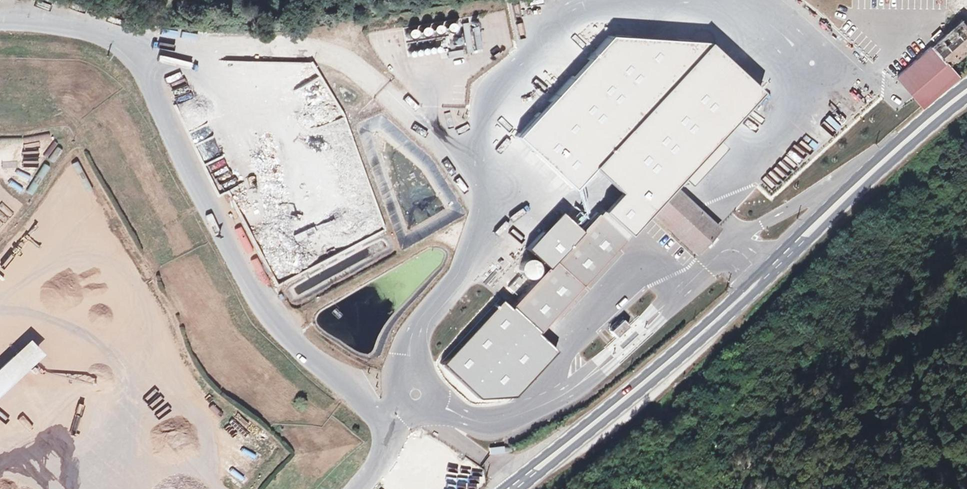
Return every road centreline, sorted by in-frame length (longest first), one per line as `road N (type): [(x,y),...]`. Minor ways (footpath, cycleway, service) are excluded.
road 1 (primary): [(515,488),(671,360),(966,91)]

